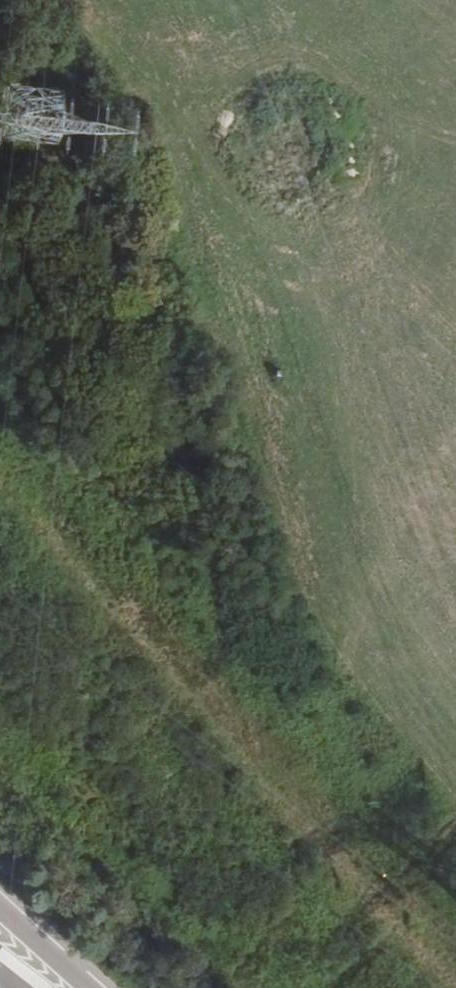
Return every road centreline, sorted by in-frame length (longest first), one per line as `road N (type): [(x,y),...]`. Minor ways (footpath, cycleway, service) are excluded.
road 1 (motorway): [(89,987),(0,907)]

